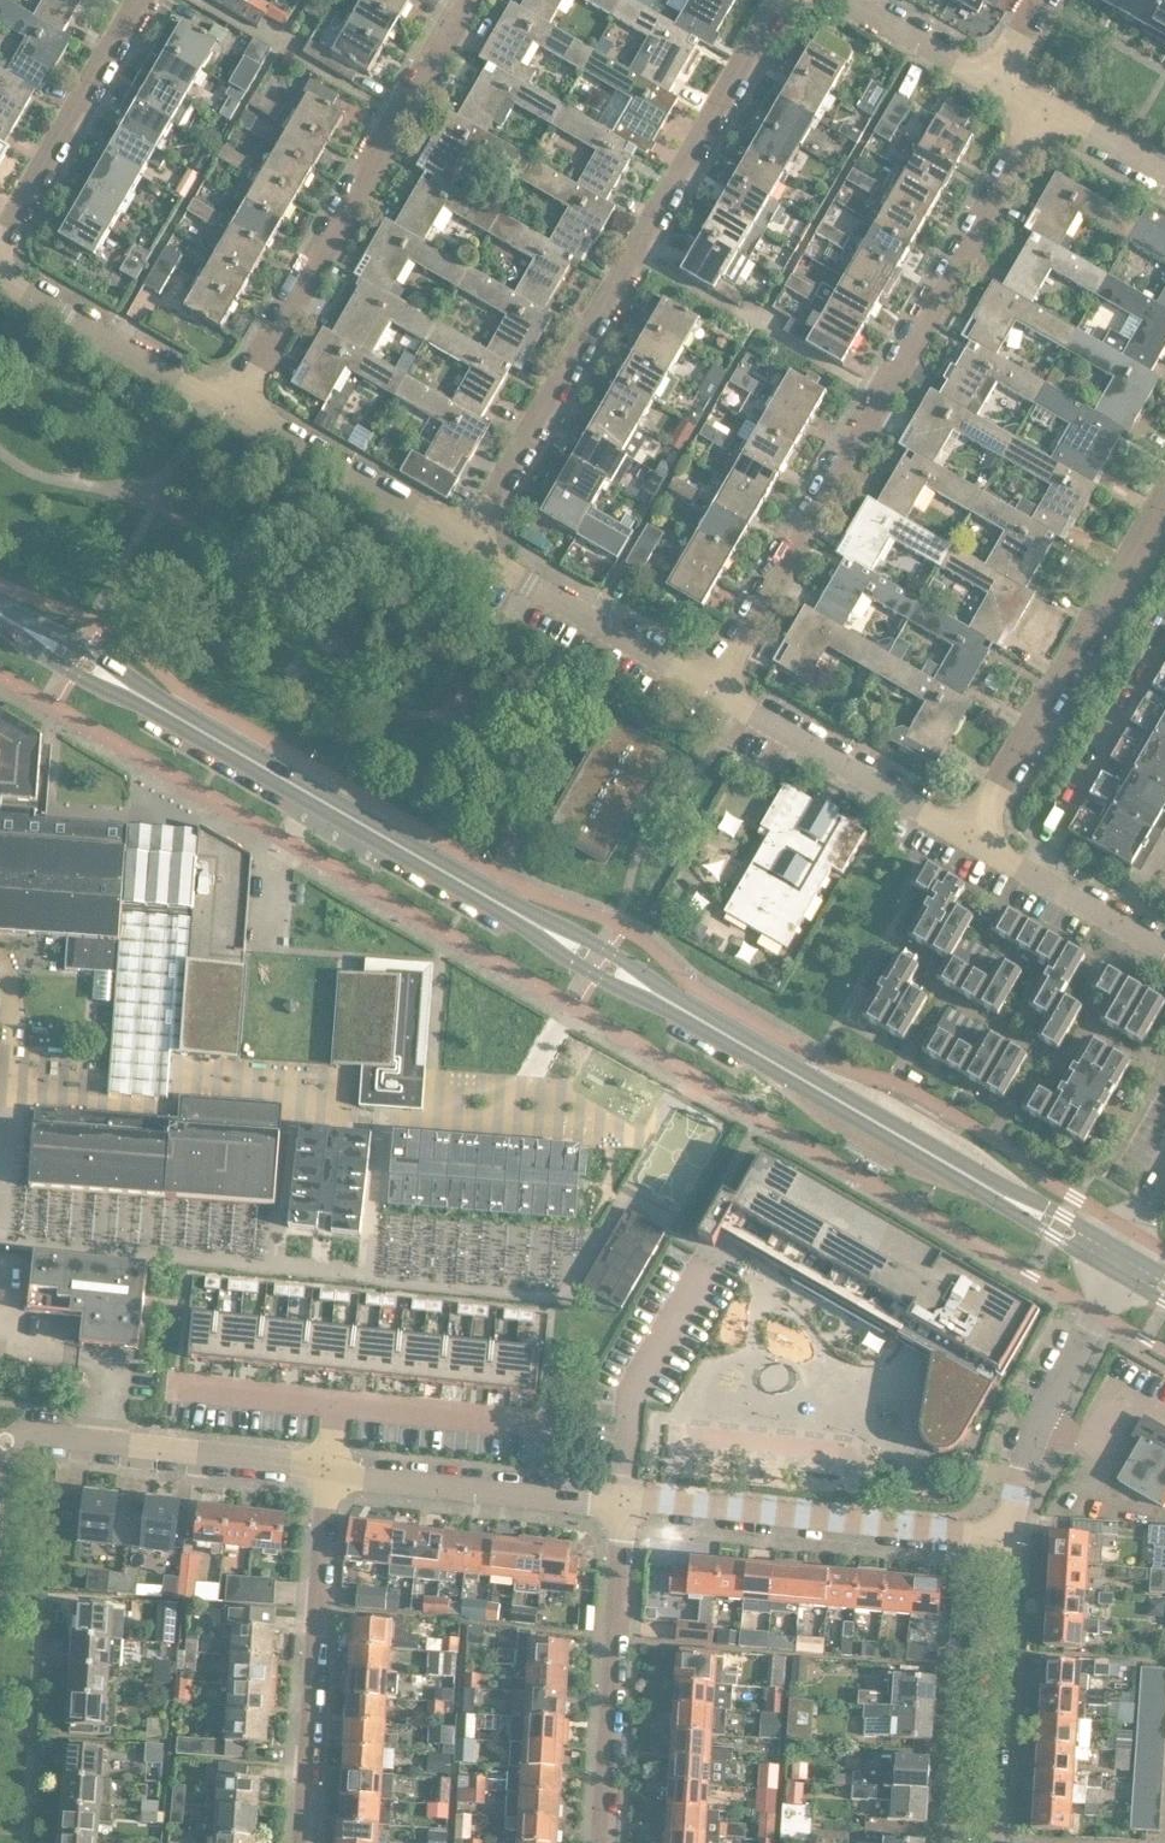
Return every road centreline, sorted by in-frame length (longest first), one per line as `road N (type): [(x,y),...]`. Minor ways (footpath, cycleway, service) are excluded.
road 1 (tertiary): [(1116,1262),(0,615)]
road 2 (residential): [(710,688),(1030,102)]
road 3 (residential): [(468,540),(774,0)]
road 4 (residential): [(234,405),(453,0)]
road 5 (residential): [(970,842),(1164,505)]
road 6 (residential): [(624,1501),(998,1534)]
road 7 (residential): [(302,1842),(325,1468)]
road 8 (residential): [(600,1842),(624,1501)]
road 9 (residential): [(0,1434),(325,1468)]
road 10 (residential): [(977,1842),(998,1534)]
road 11 (residential): [(710,688),(970,842)]
road 12 (residential): [(325,1468),(624,1501)]
road 13 (residential): [(998,1534),(1025,1444),(1116,1262)]
road 14 (residential): [(468,540),(710,688)]
road 15 (residential): [(0,242),(141,0)]
road 16 (residential): [(234,405),(468,540)]
road 17 (residential): [(0,276),(234,405)]
road 18 (residential): [(1032,878),(1164,646)]
road 19 (residential): [(990,78),(854,0)]
road 20 (residential): [(1164,180),(1030,102)]
road 21 (residential): [(1032,878),(1164,956)]

